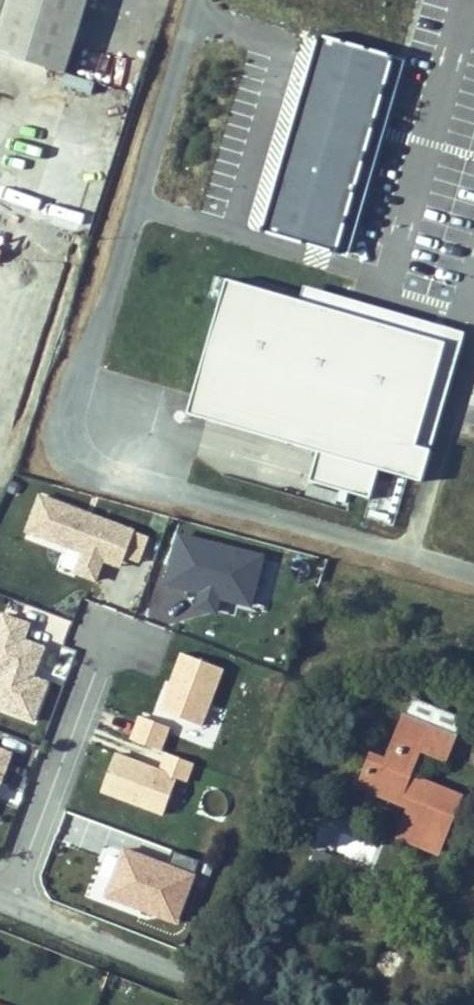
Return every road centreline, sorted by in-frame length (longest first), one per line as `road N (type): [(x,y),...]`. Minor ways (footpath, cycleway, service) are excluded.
road 1 (unclassified): [(0,903),(253,1004)]

